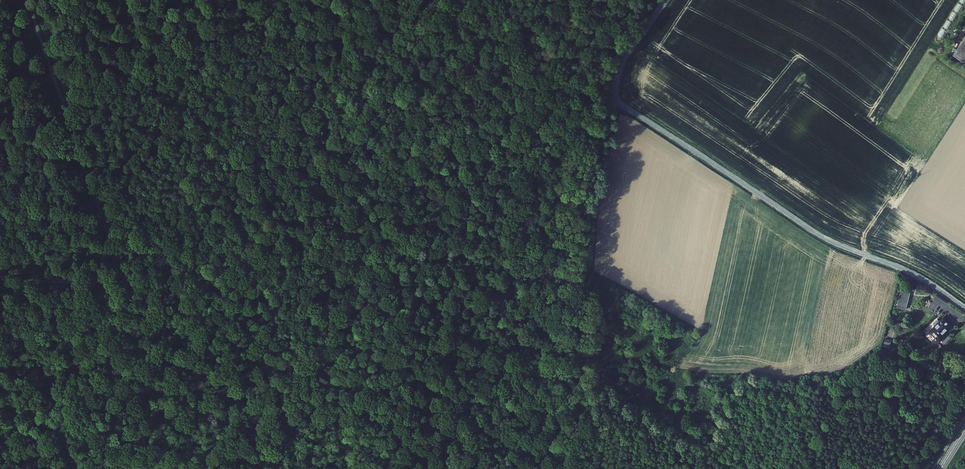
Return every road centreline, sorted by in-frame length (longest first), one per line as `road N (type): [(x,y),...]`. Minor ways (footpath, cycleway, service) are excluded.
road 1 (unclassified): [(964,309),(917,275),(817,233),(618,101),(623,62),(666,0)]

